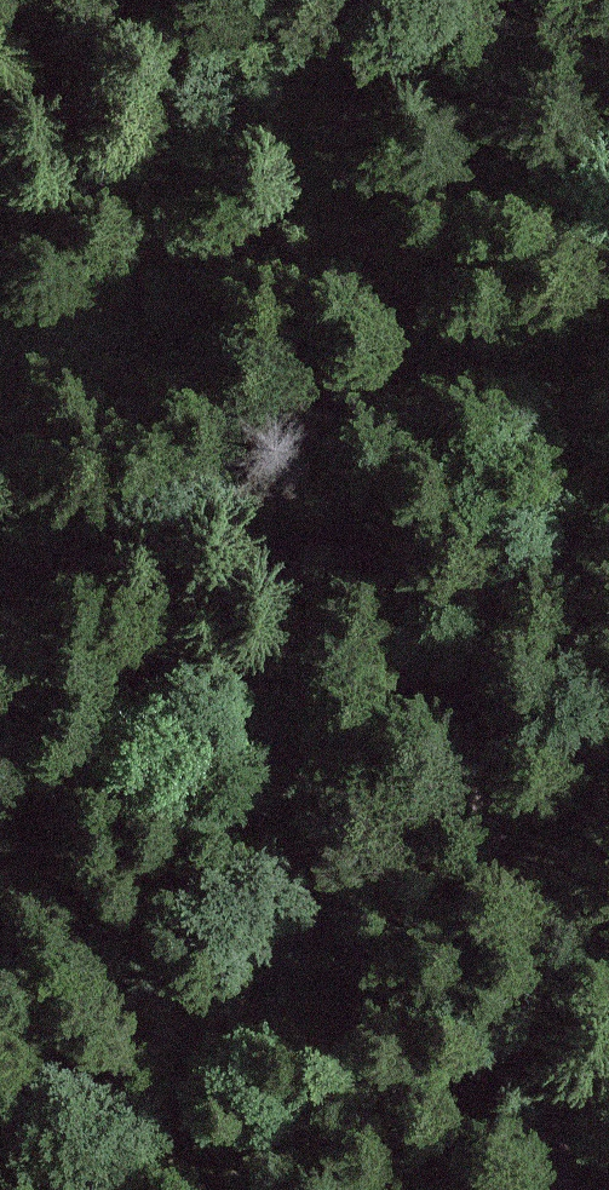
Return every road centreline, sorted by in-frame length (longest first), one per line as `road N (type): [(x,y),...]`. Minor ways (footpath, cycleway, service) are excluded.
road 1 (track): [(608,1110),(599,968),(556,658),(548,486),(453,349),(373,254),(308,198),(286,140),(296,77),(329,0)]
road 2 (track): [(546,1189),(534,1161),(494,869),(418,630),(287,559),(96,590),(0,596)]

